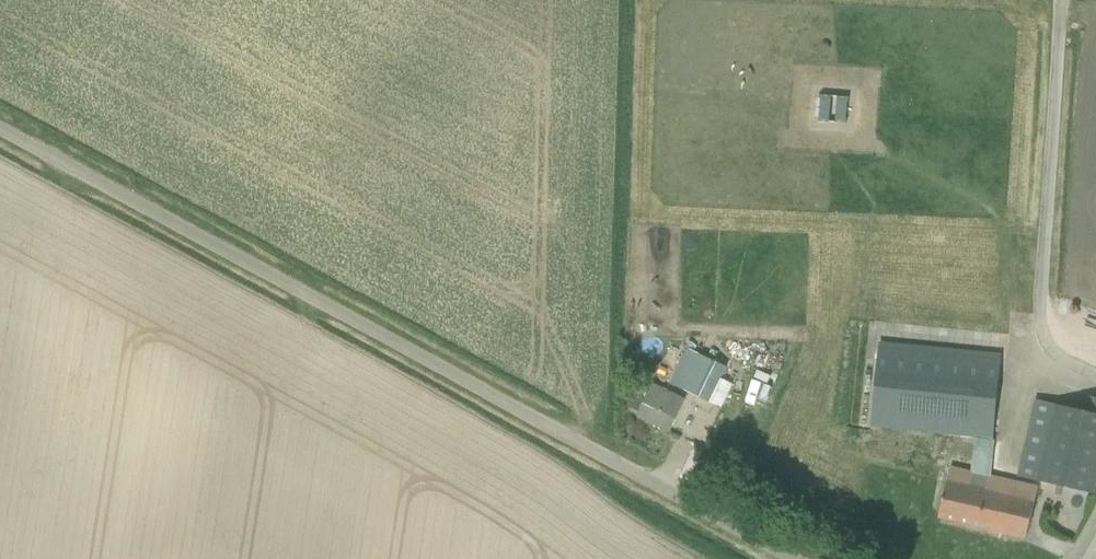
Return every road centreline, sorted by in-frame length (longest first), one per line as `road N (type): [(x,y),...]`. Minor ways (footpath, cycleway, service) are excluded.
road 1 (unclassified): [(793,558),(0,129)]

